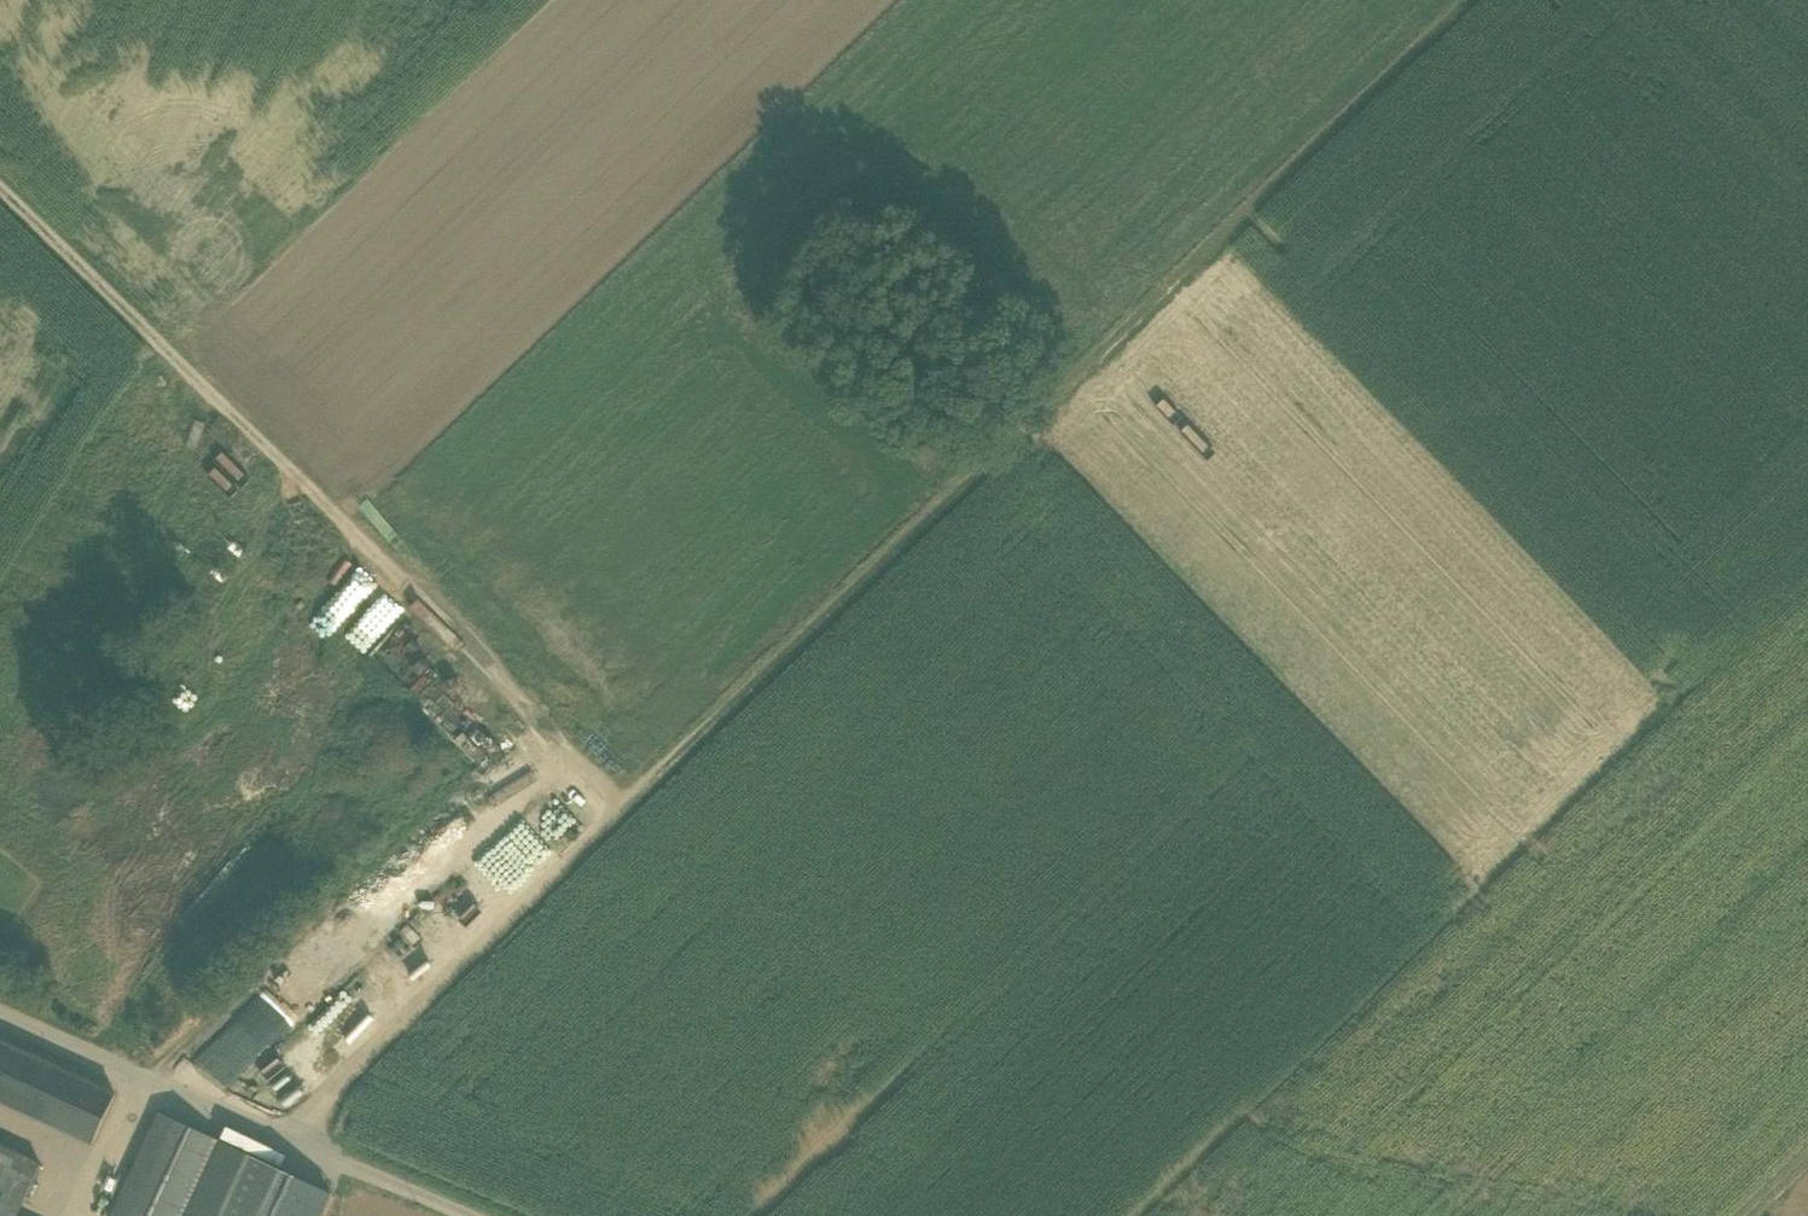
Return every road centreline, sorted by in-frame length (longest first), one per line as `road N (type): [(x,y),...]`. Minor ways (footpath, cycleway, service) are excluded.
road 1 (track): [(285,1130),(1464,0)]
road 2 (unclassified): [(480,1215),(0,1003)]

